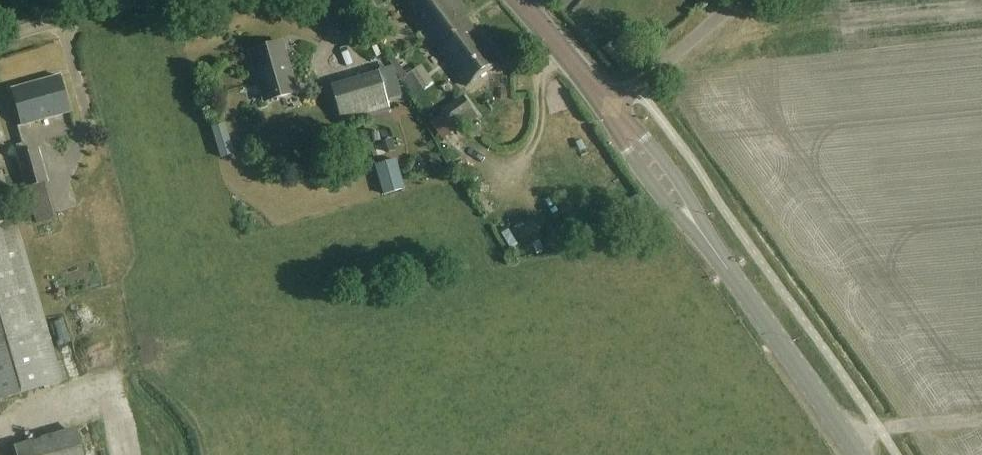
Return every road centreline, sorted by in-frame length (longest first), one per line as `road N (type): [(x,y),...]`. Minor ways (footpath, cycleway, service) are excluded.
road 1 (tertiary): [(861,454),(700,230)]
road 2 (unclassified): [(610,108),(740,0)]
road 3 (tertiary): [(610,108),(517,0)]
road 4 (unclassified): [(0,37),(130,0)]
road 5 (tertiary): [(700,230),(695,205),(666,163),(640,135),(626,133)]
road 6 (tertiary): [(626,133),(645,178),(677,216),(700,230)]

